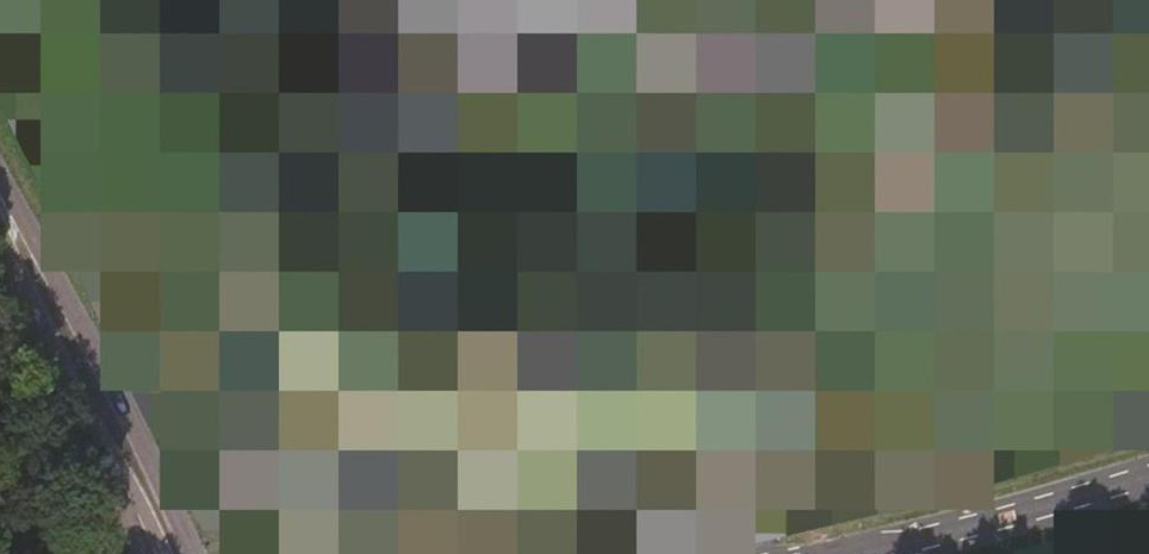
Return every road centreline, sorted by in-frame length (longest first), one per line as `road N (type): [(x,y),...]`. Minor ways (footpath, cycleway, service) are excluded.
road 1 (secondary): [(190,553),(34,239),(0,195)]
road 2 (secondary): [(0,234),(153,553)]
road 3 (tertiary): [(1148,475),(816,553)]

